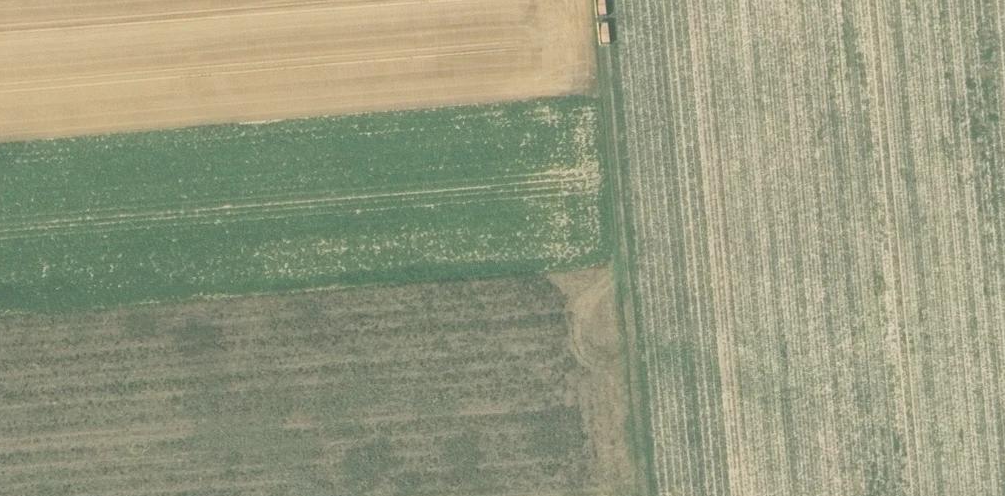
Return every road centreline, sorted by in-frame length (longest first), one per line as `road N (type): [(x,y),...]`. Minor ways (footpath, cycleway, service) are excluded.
road 1 (track): [(598,0),(642,495)]

